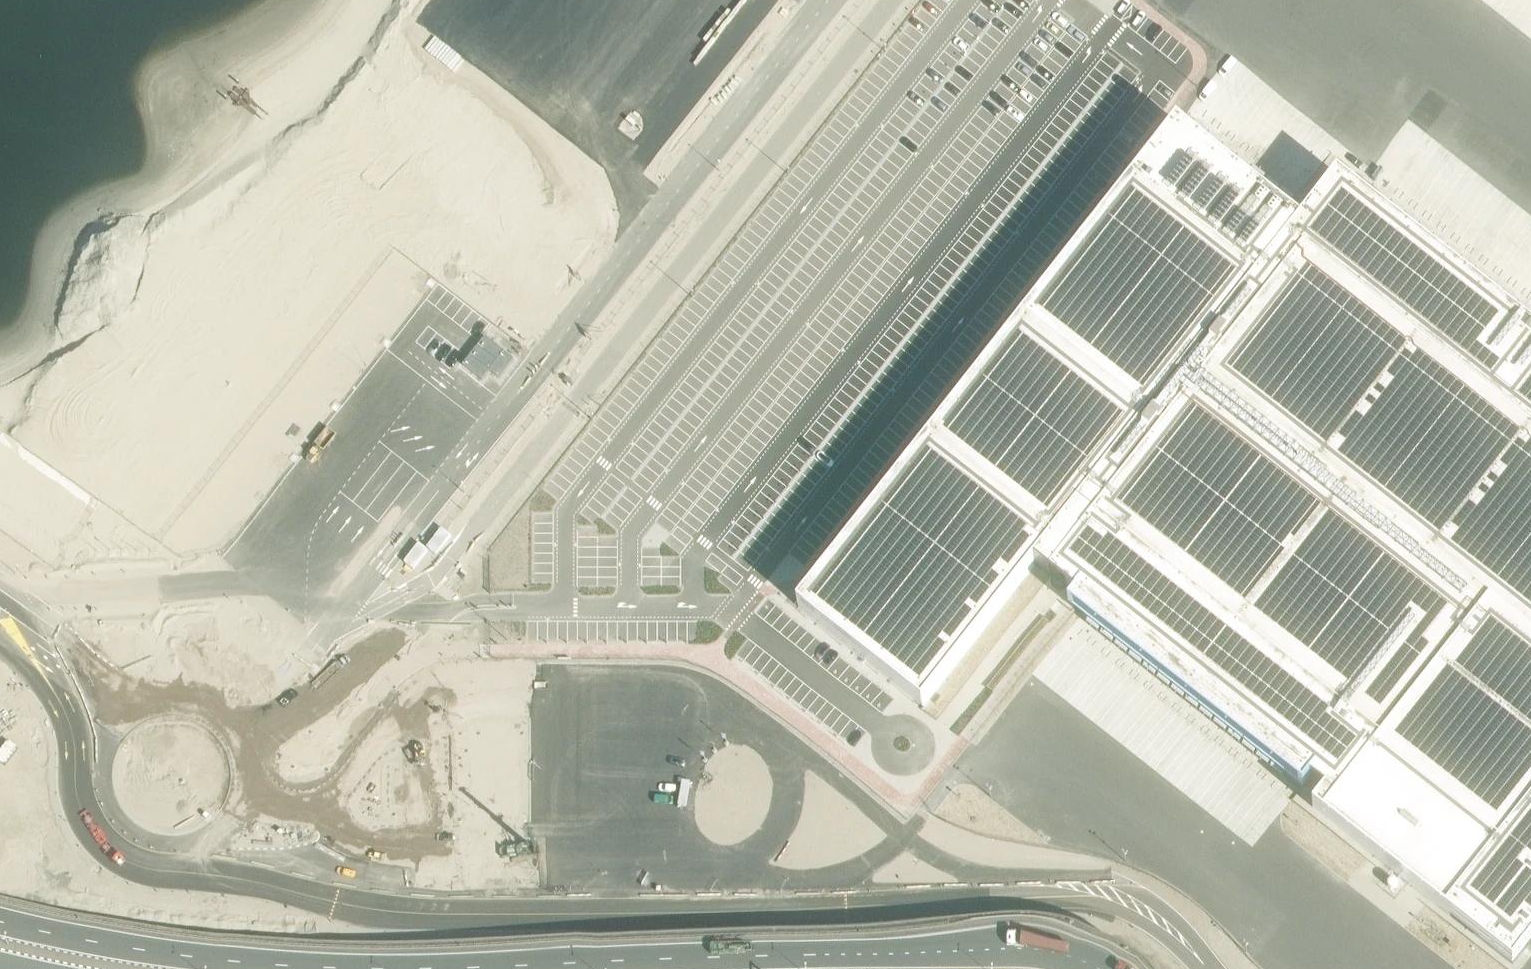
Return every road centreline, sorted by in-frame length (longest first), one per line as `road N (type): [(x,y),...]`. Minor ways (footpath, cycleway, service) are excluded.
road 1 (unclassified): [(1094,968),(1015,951),(822,951),(506,968)]
road 2 (unclassified): [(441,968),(148,947),(0,917)]
road 3 (unclassified): [(99,741),(93,799),(113,833),(167,857),(205,849),(236,823),(250,770),(233,727),(200,703)]
road 4 (unclassified): [(135,705),(0,591)]
road 5 (unclassified): [(0,641),(99,741)]

